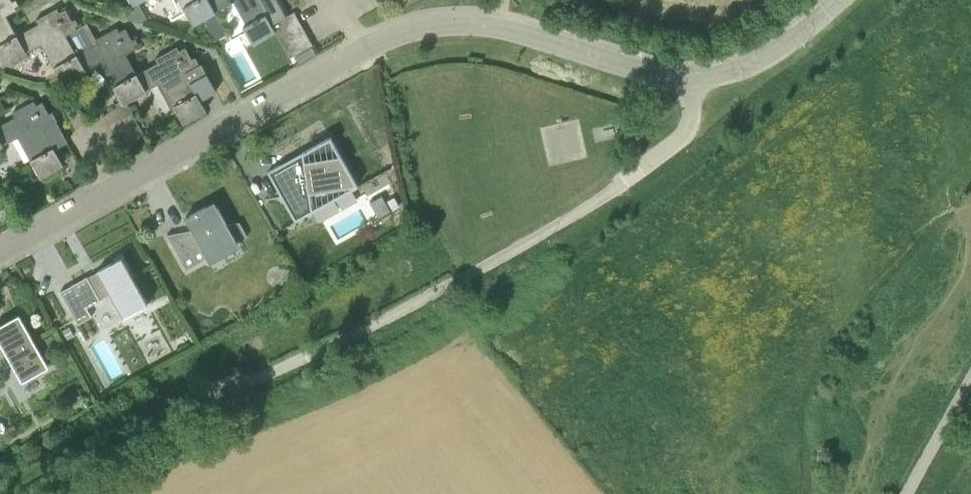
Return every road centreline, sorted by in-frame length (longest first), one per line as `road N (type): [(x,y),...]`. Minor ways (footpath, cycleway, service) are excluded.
road 1 (residential): [(33,493),(492,263),(578,210),(678,138),(694,78)]
road 2 (residential): [(0,249),(361,48),(416,27),(507,26),(694,78)]
road 3 (residential): [(694,78),(767,59),(838,0)]
road 4 (unclassified): [(905,493),(970,380)]

